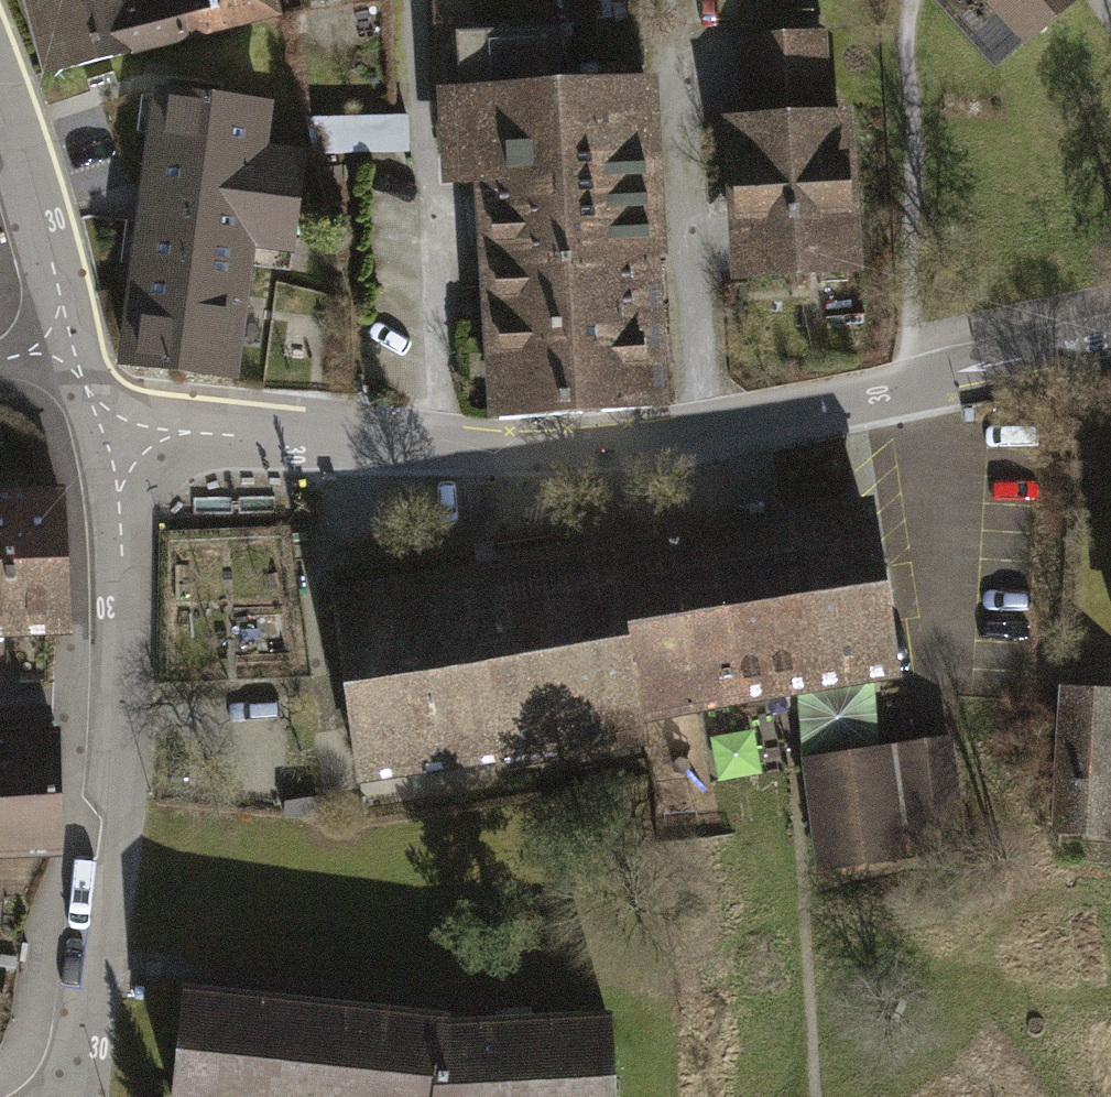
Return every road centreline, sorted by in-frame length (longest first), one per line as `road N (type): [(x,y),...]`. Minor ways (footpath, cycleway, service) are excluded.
road 1 (residential): [(1110,361),(917,403),(644,445),(445,452),(111,432)]
road 2 (residential): [(111,432),(127,754),(71,1096)]
road 3 (residential): [(0,105),(80,343)]

